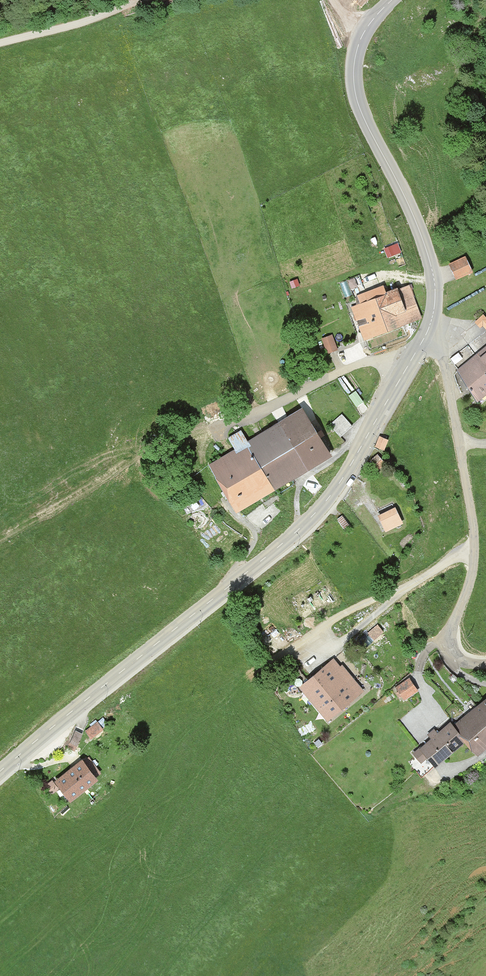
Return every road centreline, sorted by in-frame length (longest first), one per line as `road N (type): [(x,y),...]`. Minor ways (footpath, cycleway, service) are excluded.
road 1 (tertiary): [(0,773),(306,524),(344,476),(425,332)]
road 2 (track): [(412,359),(368,366),(137,464),(0,541)]
road 3 (unclassified): [(425,332),(444,367),(474,524),(474,568),(451,650),(464,663),(485,665)]
road 4 (tertiary): [(425,332),(433,269),(356,94),(359,43),(393,0)]
road 5 (track): [(136,0),(0,43)]

